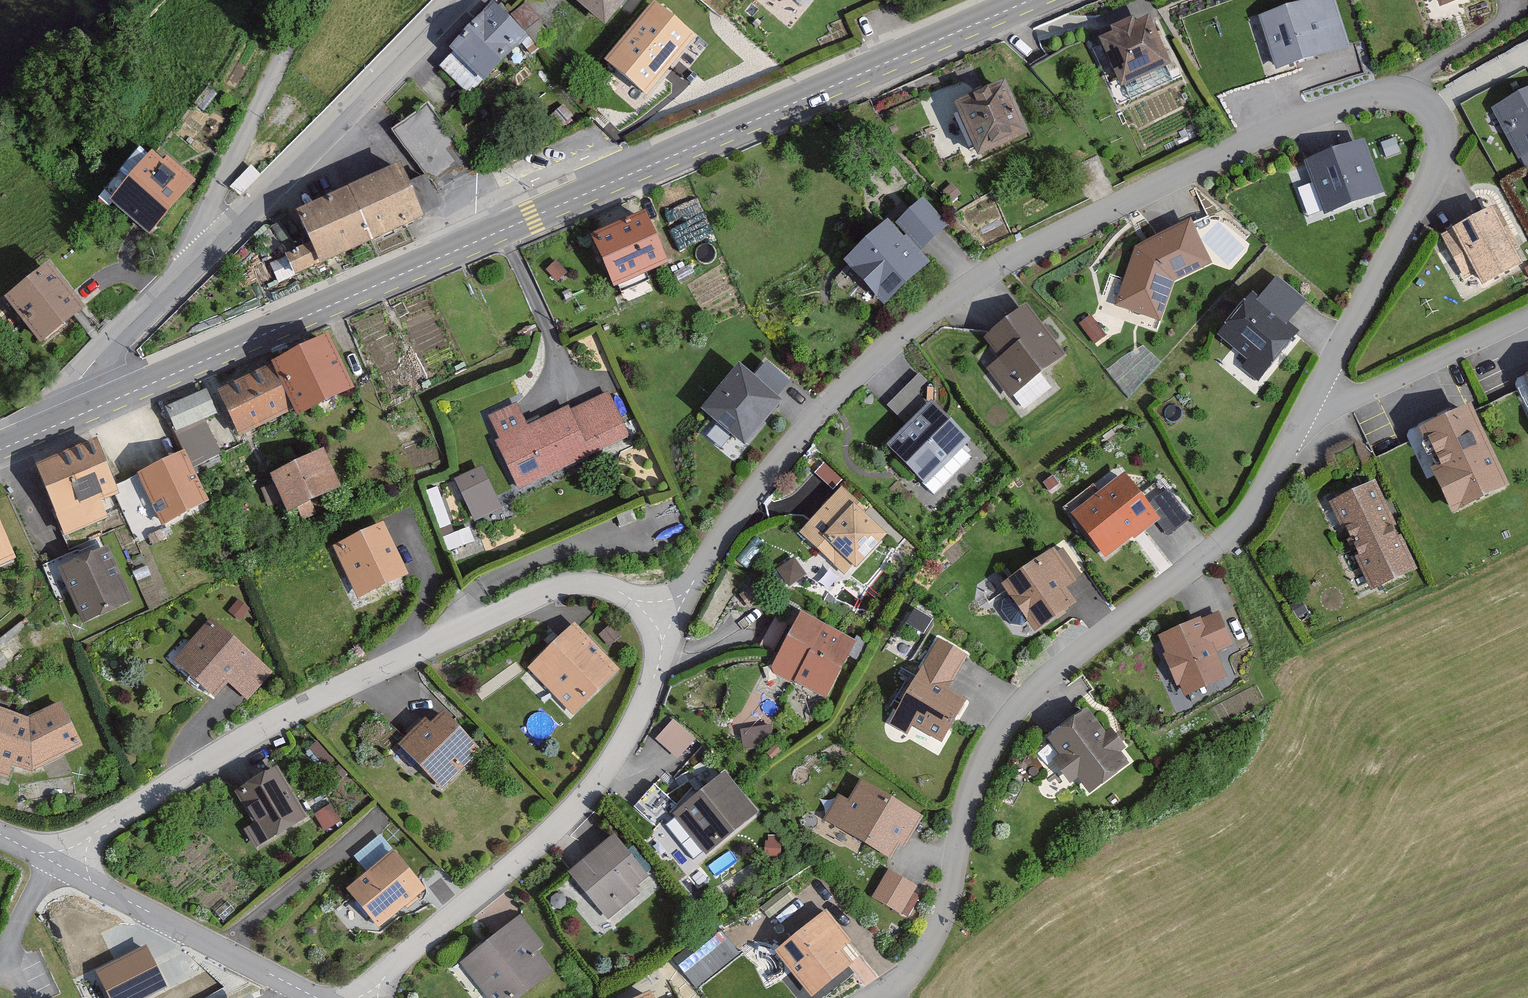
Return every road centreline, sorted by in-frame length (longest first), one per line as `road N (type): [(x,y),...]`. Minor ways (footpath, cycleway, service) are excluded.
road 1 (residential): [(652,617),(689,588),(723,531),(820,412),(906,331),(984,275),(1176,175),(1368,94),(1406,92),(1437,116),(1435,162),(1303,421),(1247,511),(1029,693),(995,735),(972,785),(943,921),(911,972),(878,997)]
road 2 (primary): [(1026,0),(47,427)]
road 3 (residential): [(52,858),(261,729),(500,610),(581,583),(624,593),(652,617)]
road 4 (residential): [(652,617),(660,653),(654,679),(588,794),(359,997)]
road 5 (residential): [(454,0),(184,273)]
road 6 (residential): [(184,273),(308,0)]
road 7 (residential): [(317,997),(52,858)]
road 8 (residential): [(184,273),(47,427)]

